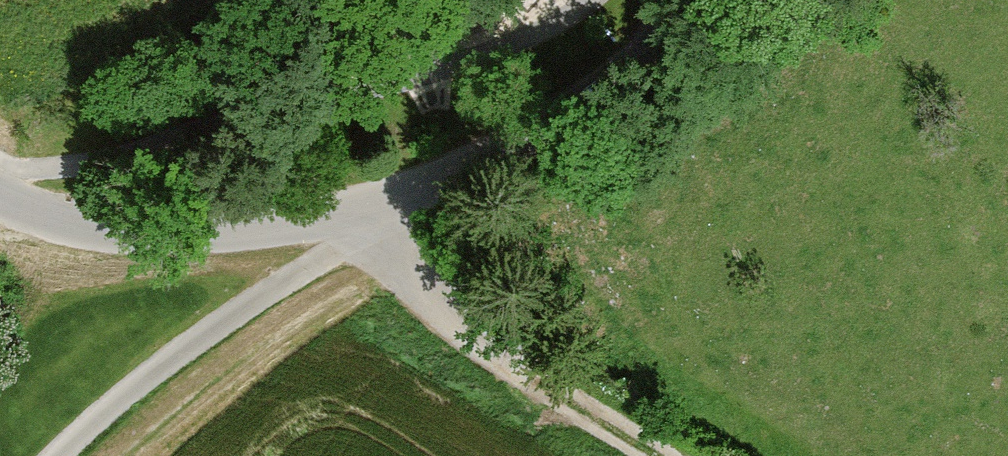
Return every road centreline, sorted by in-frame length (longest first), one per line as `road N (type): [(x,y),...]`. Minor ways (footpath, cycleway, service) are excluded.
road 1 (unclassified): [(0,196),(76,225),(125,232),(246,229),(361,208),(475,165),(584,103),(691,0)]
road 2 (track): [(361,208),(441,317),(671,455)]

